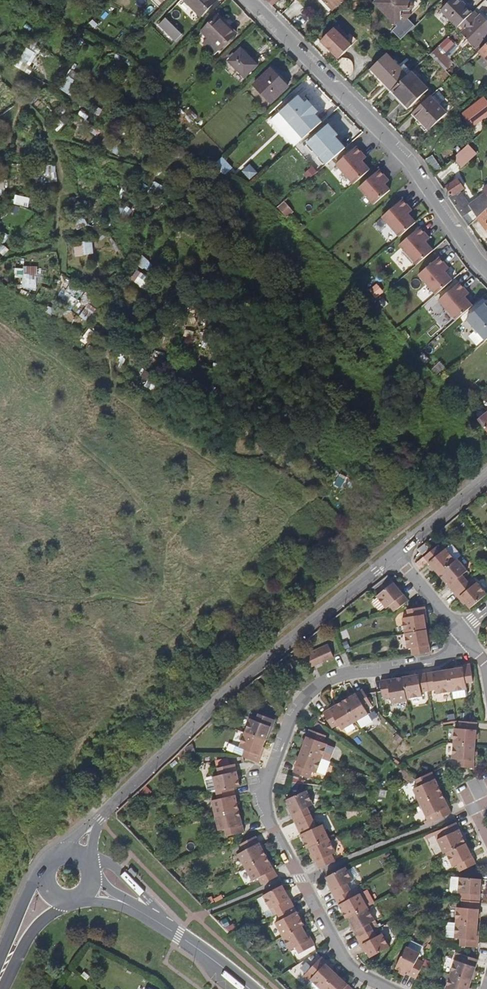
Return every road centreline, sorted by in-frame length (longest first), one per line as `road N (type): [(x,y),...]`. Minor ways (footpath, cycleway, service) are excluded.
road 1 (residential): [(465,638),(432,660),(315,684),(279,757),(269,807),(314,908),(348,962),(392,988)]
road 2 (unclassified): [(395,555),(299,630),(102,813)]
road 3 (residential): [(249,0),(407,158),(486,270)]
road 4 (tertiary): [(248,988),(129,907)]
road 5 (unclassified): [(486,476),(395,555)]

